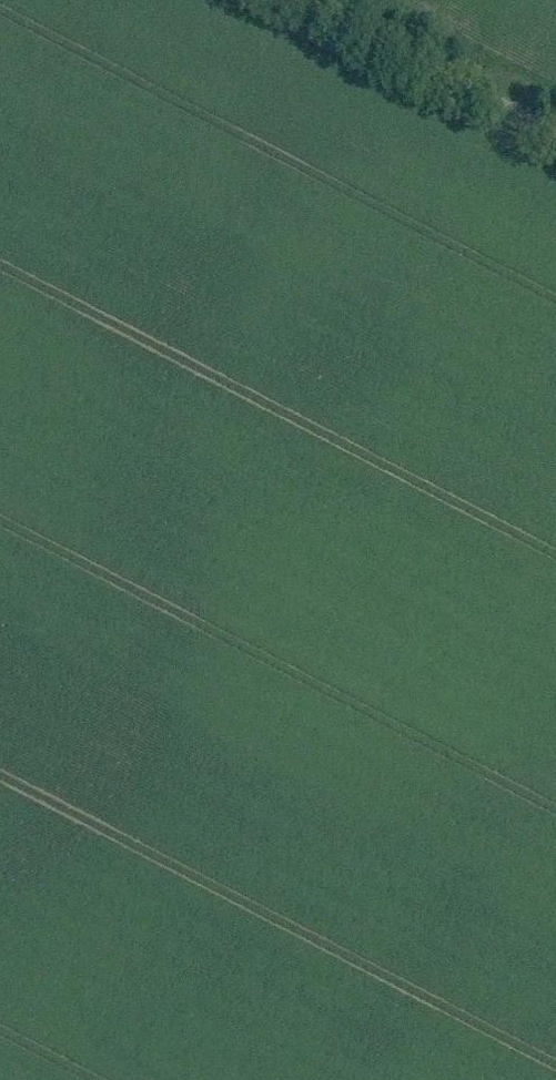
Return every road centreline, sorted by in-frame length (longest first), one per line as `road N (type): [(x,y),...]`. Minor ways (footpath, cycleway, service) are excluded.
road 1 (unclassified): [(555,136),(293,0)]

